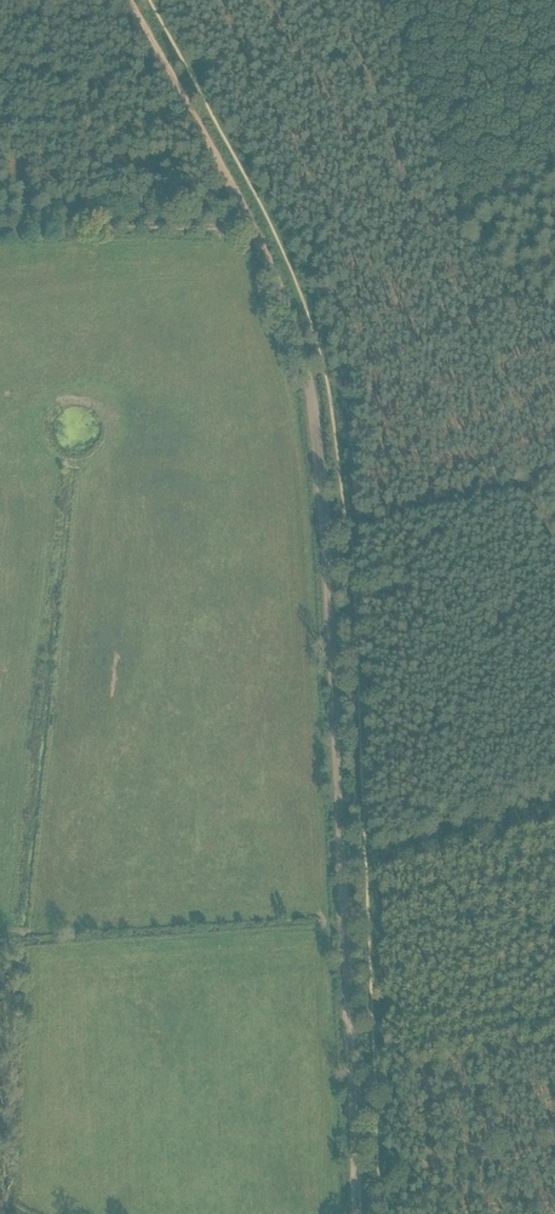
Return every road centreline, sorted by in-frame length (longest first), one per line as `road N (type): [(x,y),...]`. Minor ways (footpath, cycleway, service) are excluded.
road 1 (track): [(358,1213),(324,539),(315,411),(296,325)]
road 2 (track): [(296,325),(257,232),(130,0)]
road 3 (track): [(296,325),(554,159)]
road 4 (track): [(253,225),(0,237)]
road 5 (track): [(380,0),(466,220)]

